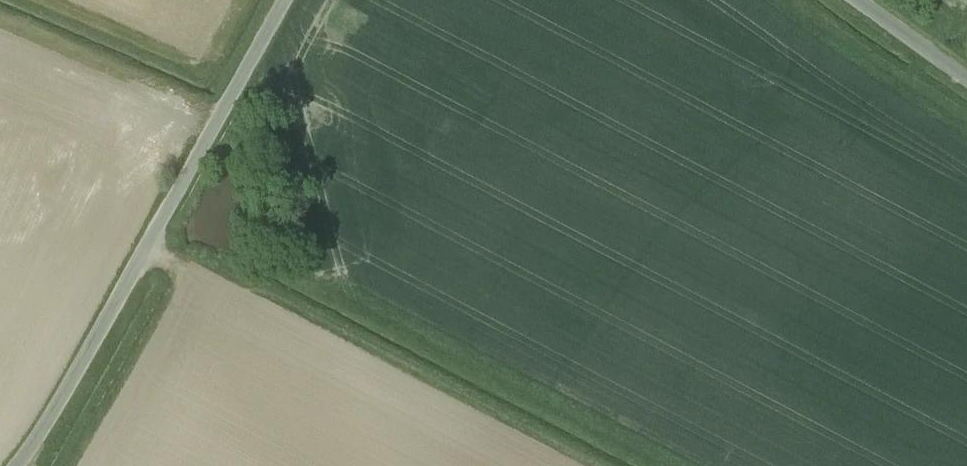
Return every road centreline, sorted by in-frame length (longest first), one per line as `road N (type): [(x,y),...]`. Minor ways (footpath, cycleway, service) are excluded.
road 1 (unclassified): [(14,465),(65,395),(280,0)]
road 2 (unclassified): [(966,78),(858,0)]

